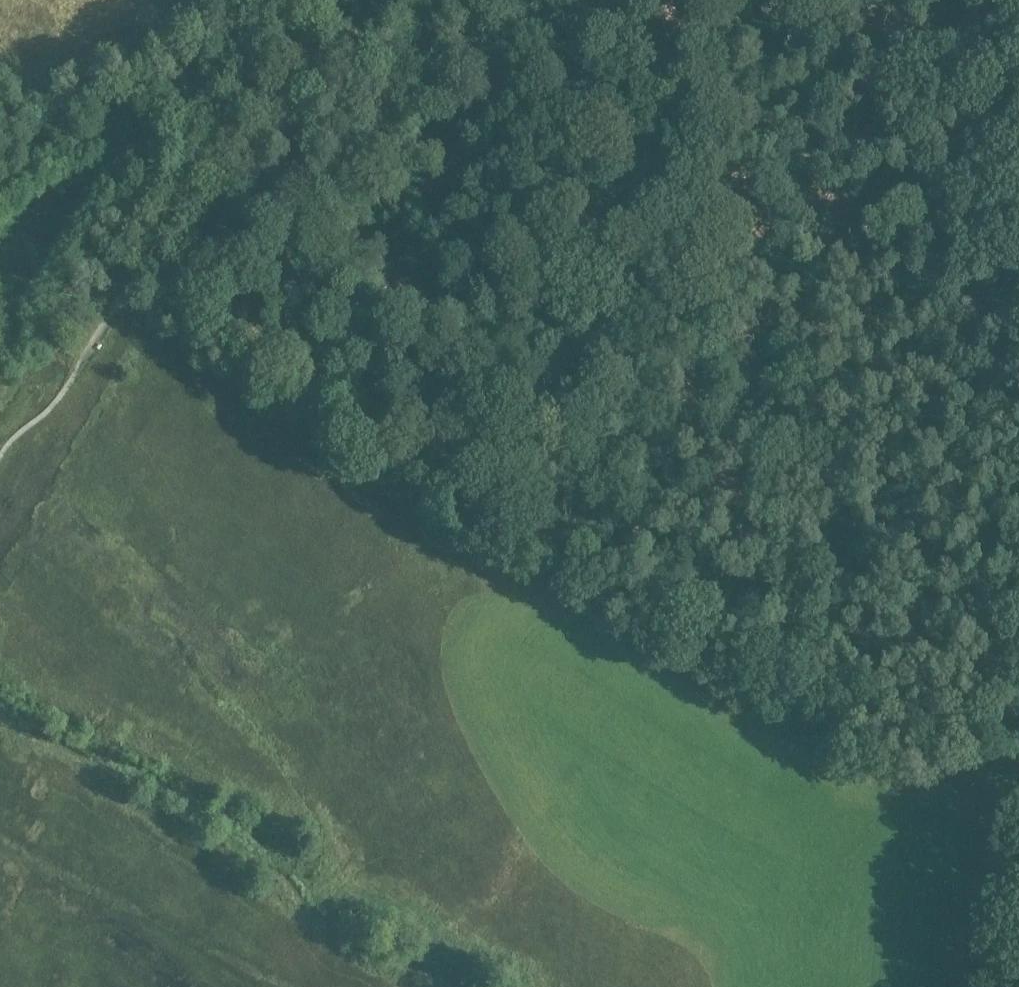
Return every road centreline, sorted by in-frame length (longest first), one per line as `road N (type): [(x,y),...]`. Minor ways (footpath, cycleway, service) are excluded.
road 1 (track): [(306,0),(76,371)]

